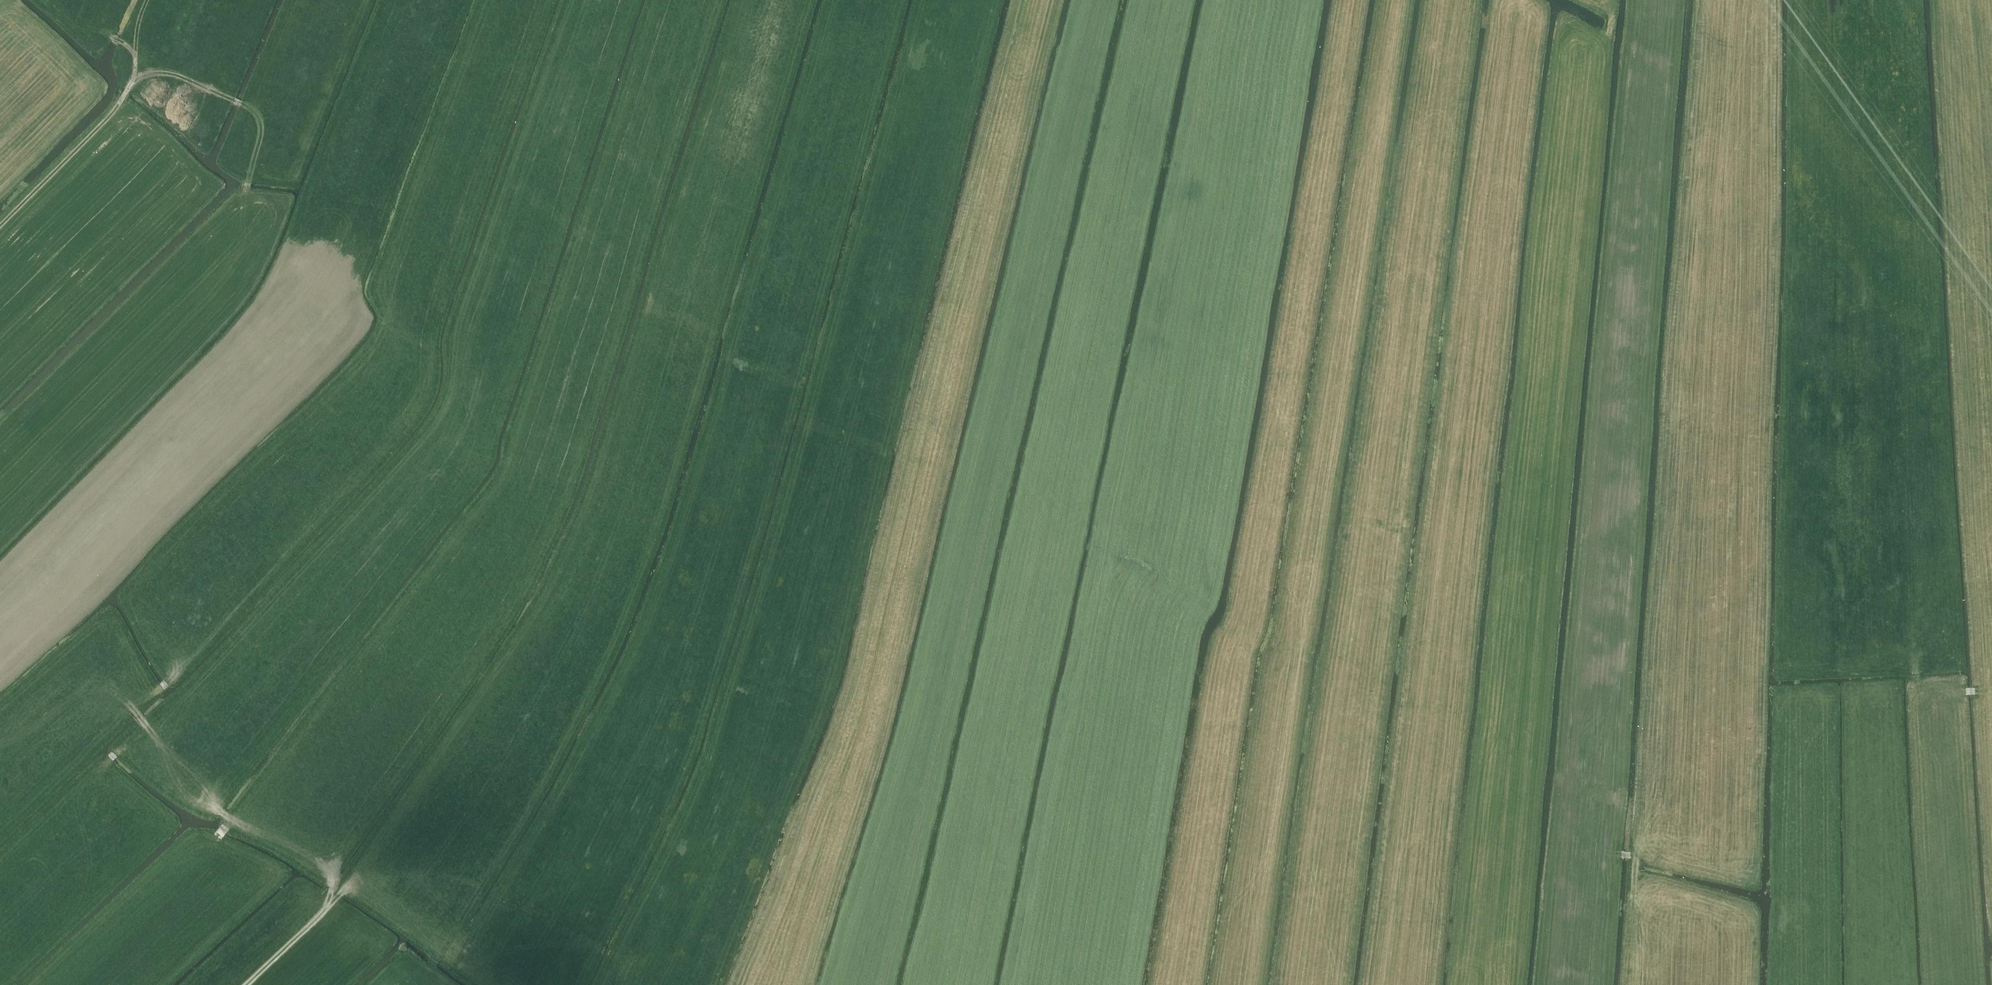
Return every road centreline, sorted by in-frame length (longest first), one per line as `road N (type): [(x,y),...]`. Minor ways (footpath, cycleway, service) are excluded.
road 1 (track): [(0,221),(123,99),(134,80),(146,0)]
road 2 (track): [(244,984),(348,886)]

